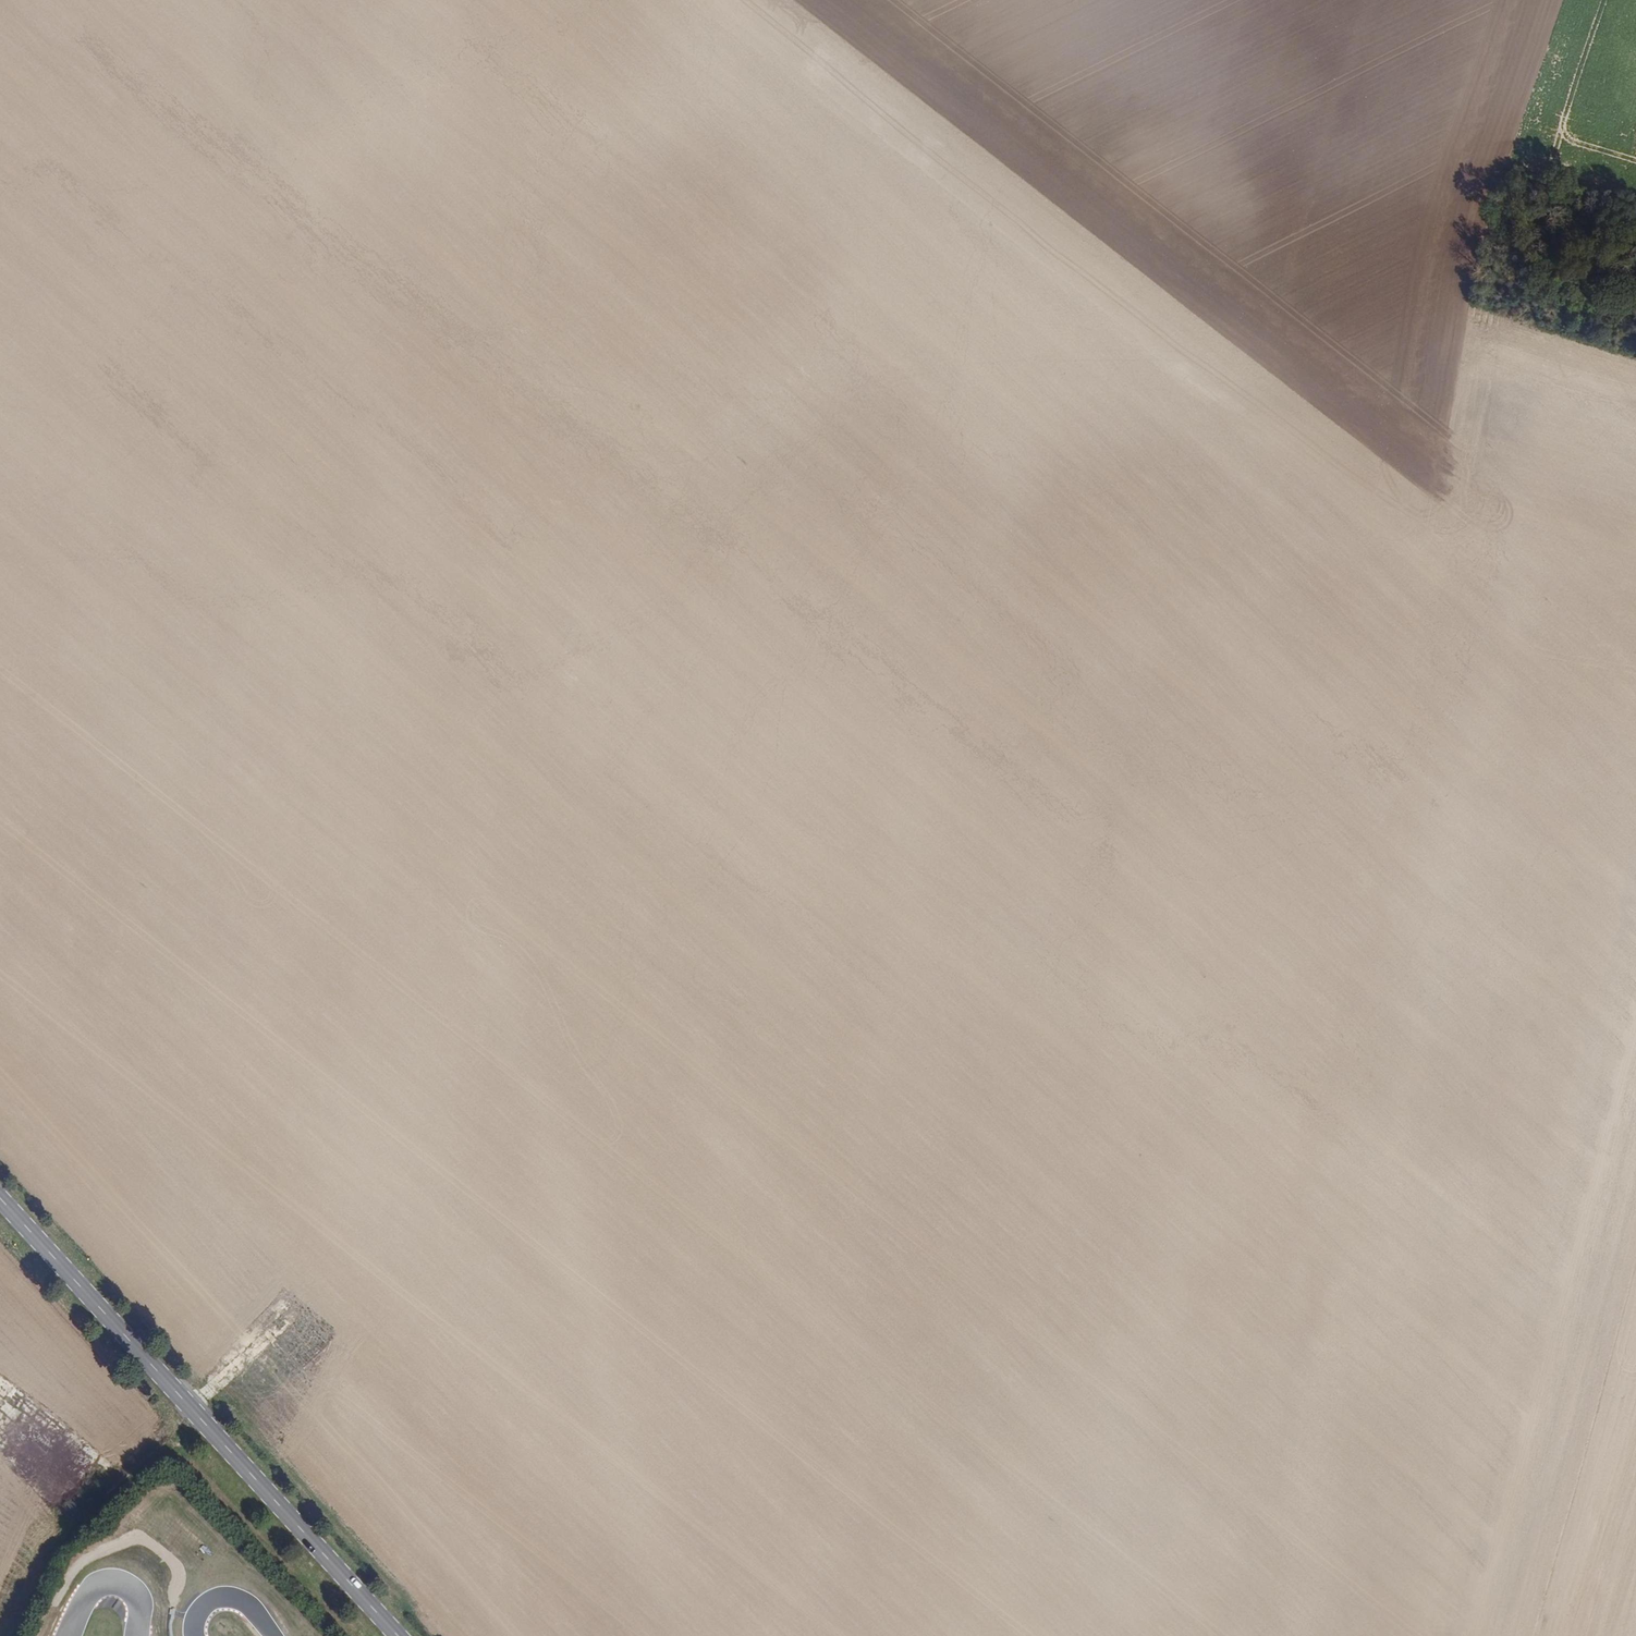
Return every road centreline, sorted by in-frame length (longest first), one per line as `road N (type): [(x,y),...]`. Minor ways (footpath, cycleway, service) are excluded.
road 1 (primary): [(400,1635),(0,1197)]
road 2 (track): [(0,1419),(103,1501),(301,1314)]
road 3 (track): [(1498,1635),(1635,1279)]

